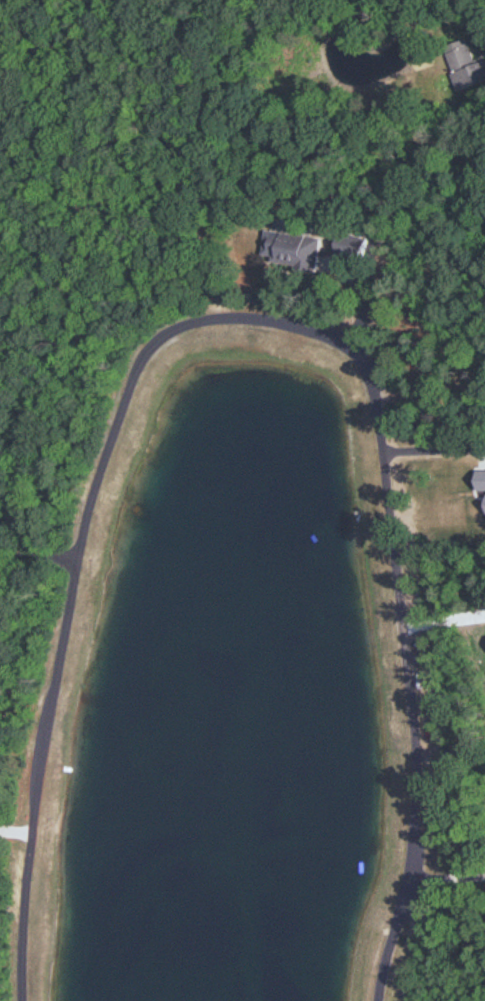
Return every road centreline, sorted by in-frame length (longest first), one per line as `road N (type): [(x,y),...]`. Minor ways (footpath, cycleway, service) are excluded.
road 1 (residential): [(373,1000),(410,835),(390,543),(368,371),(332,335),(242,313)]
road 2 (residential): [(242,313),(202,319),(148,347),(94,485),(36,761),(20,1000)]

